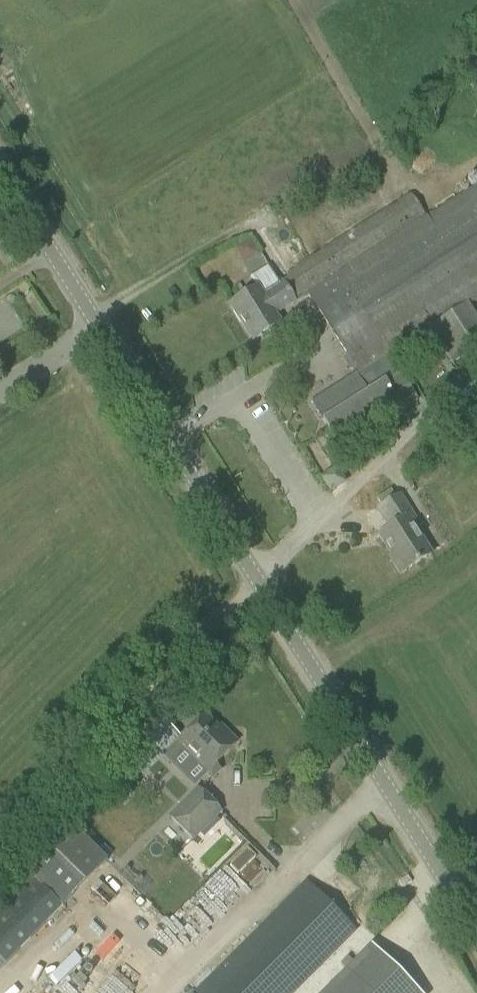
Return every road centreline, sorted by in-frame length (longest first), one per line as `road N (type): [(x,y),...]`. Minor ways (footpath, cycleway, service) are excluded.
road 1 (unclassified): [(476,931),(0,174)]
road 2 (track): [(0,835),(256,580)]
road 3 (track): [(93,317),(252,222),(284,262)]

